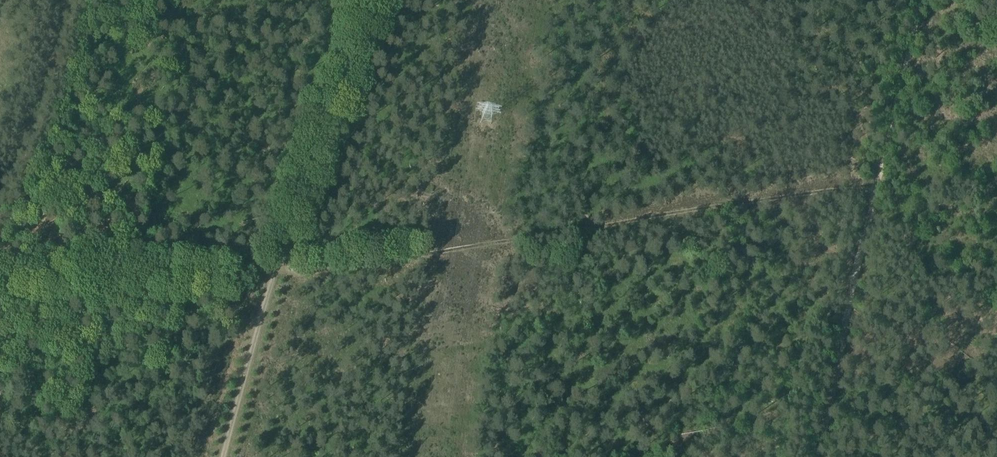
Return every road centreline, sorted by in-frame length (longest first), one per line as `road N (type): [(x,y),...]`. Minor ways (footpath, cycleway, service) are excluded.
road 1 (track): [(272,276),(871,190)]
road 2 (track): [(371,0),(272,276),(224,456)]
road 3 (track): [(815,456),(915,0)]

